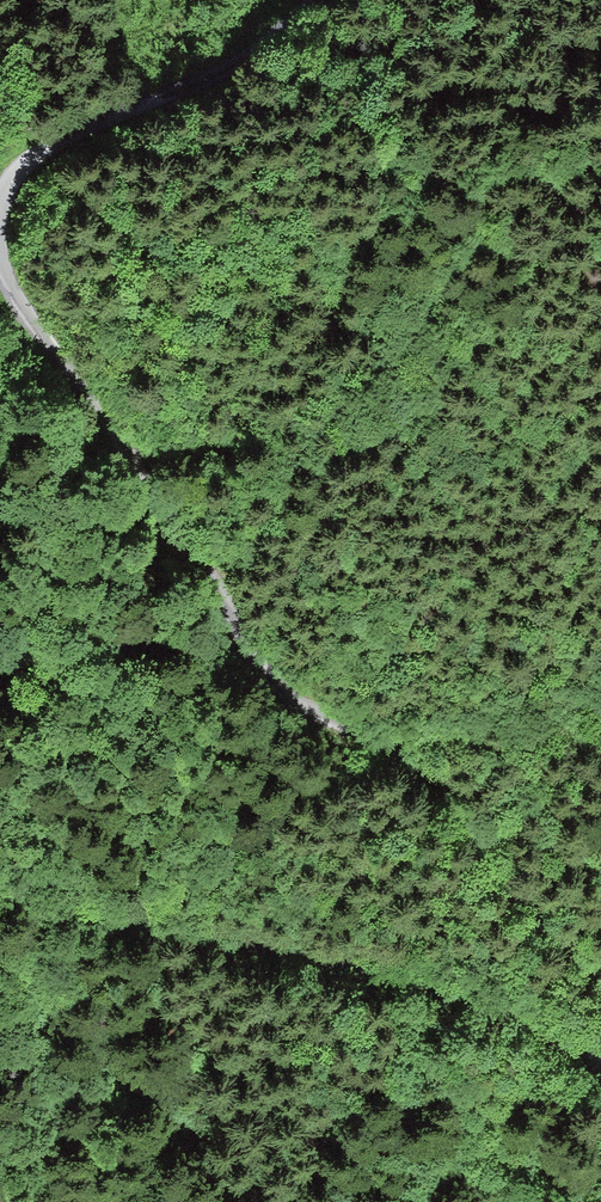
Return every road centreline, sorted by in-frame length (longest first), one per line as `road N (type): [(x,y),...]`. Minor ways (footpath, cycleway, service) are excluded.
road 1 (track): [(0,285),(16,322),(152,532),(247,645),(503,907),(600,975)]
road 2 (residential): [(0,883),(43,883),(200,911),(320,941),(600,1042)]
road 3 (track): [(290,0),(29,162),(0,193)]

